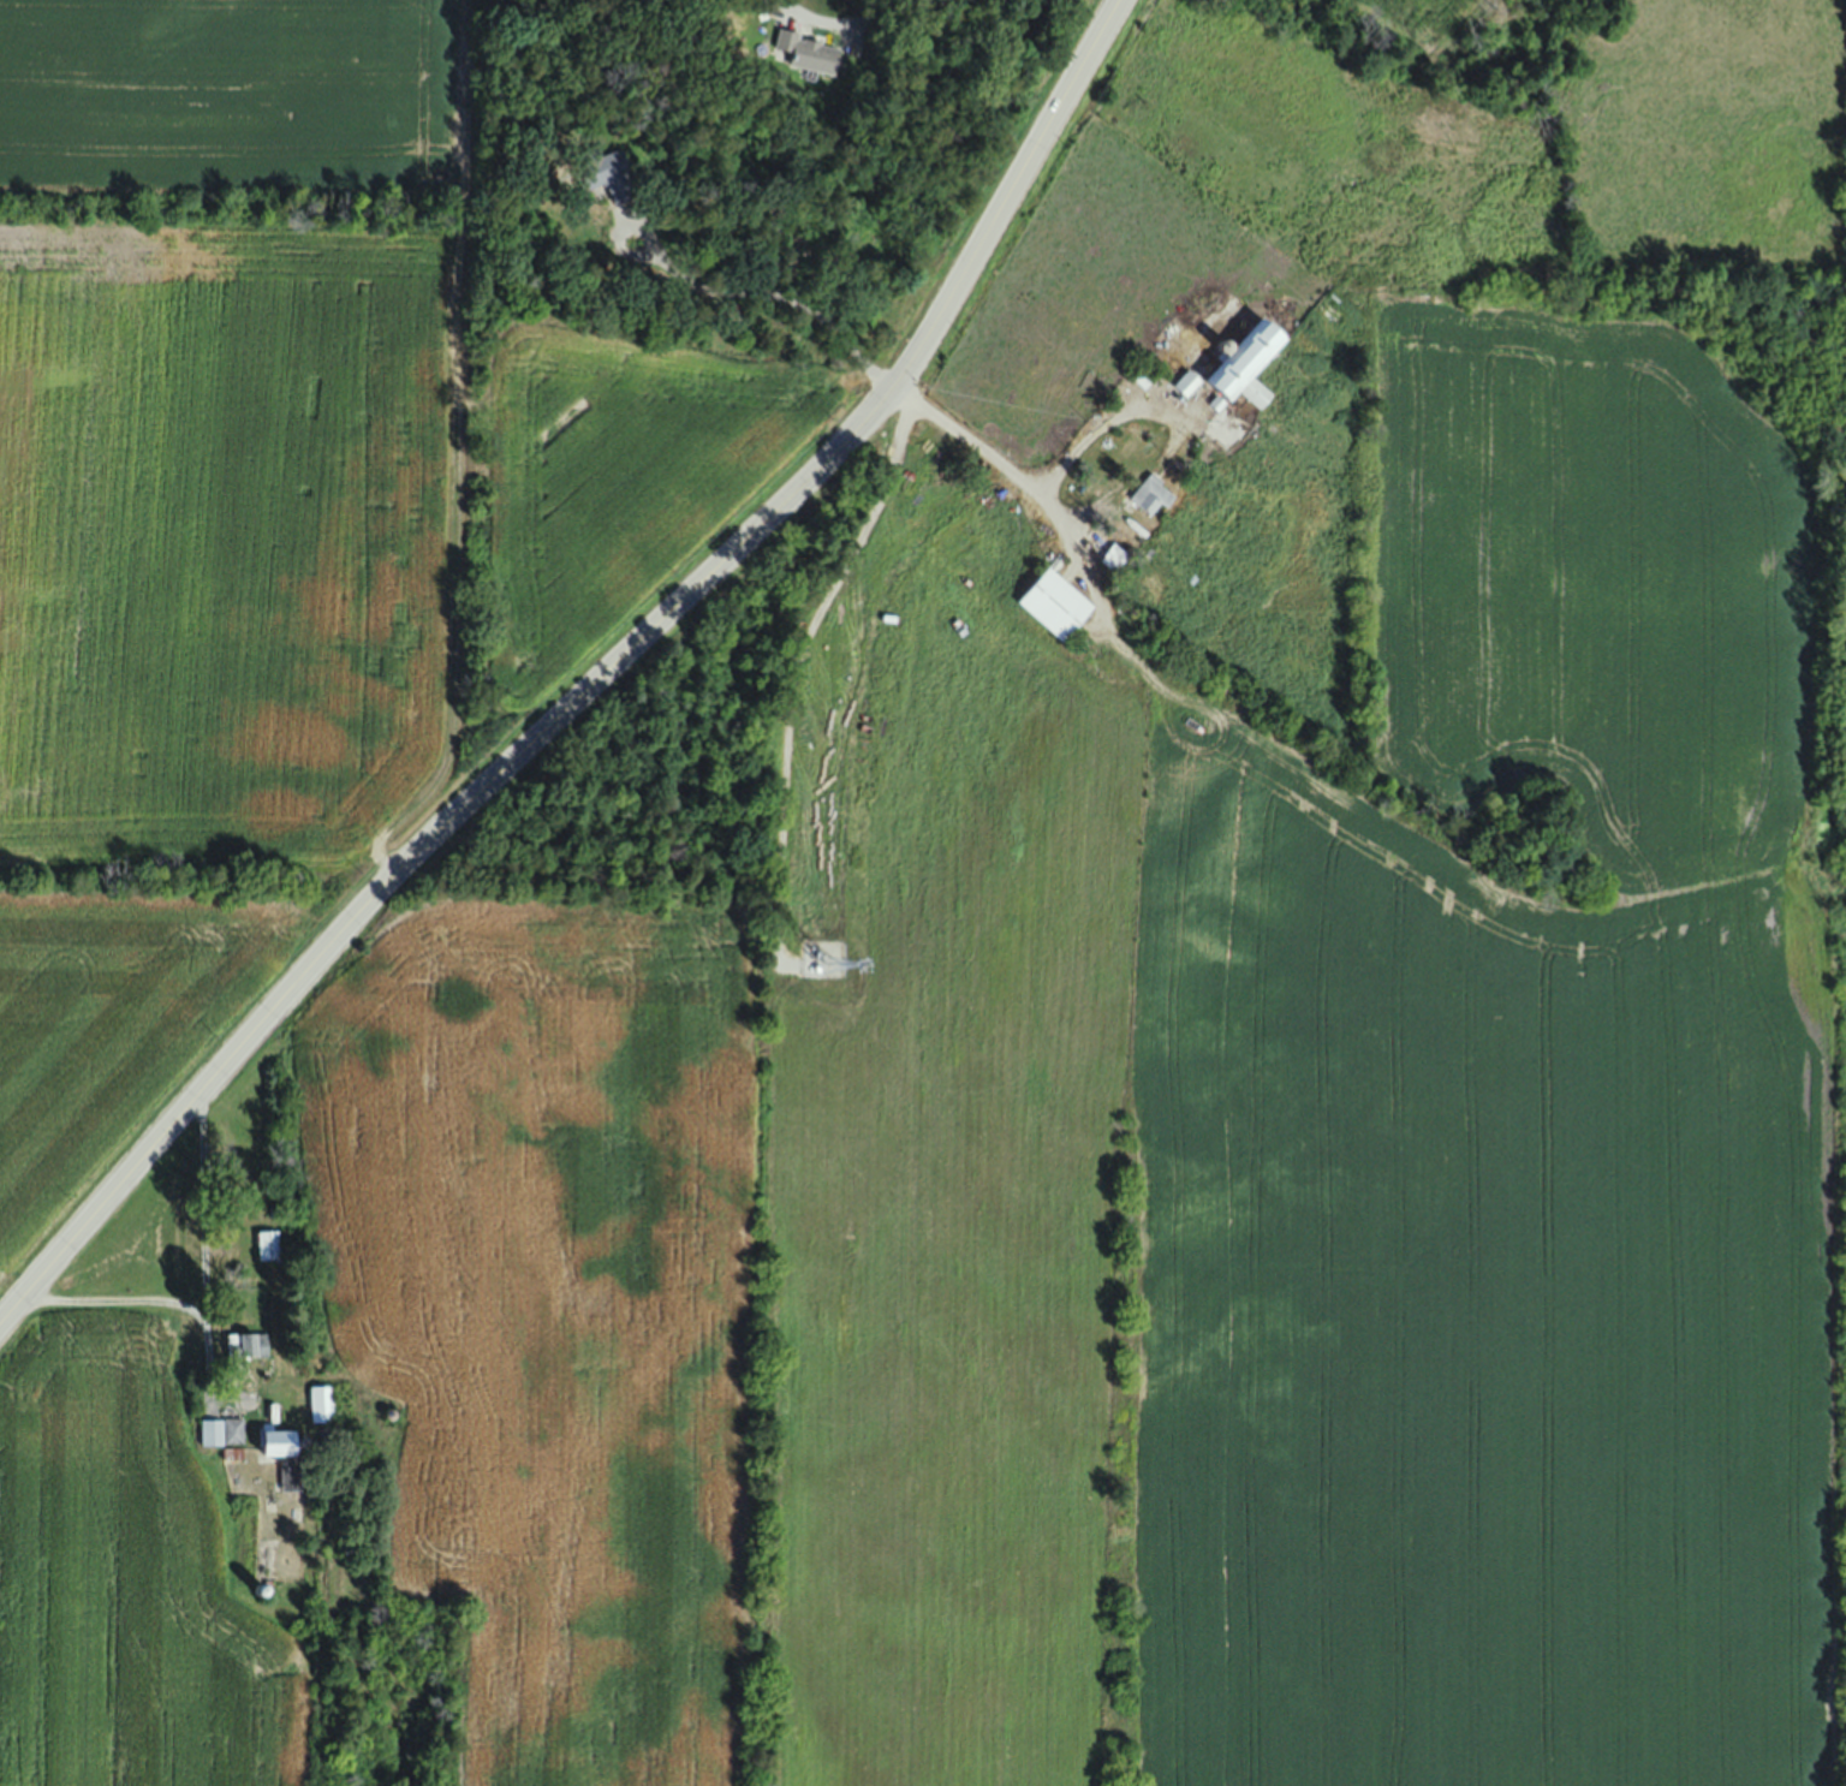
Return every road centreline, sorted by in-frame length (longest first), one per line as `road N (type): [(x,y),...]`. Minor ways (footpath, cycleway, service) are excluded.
road 1 (primary): [(0,1337),(375,892),(639,647),(911,375),(1124,0)]

